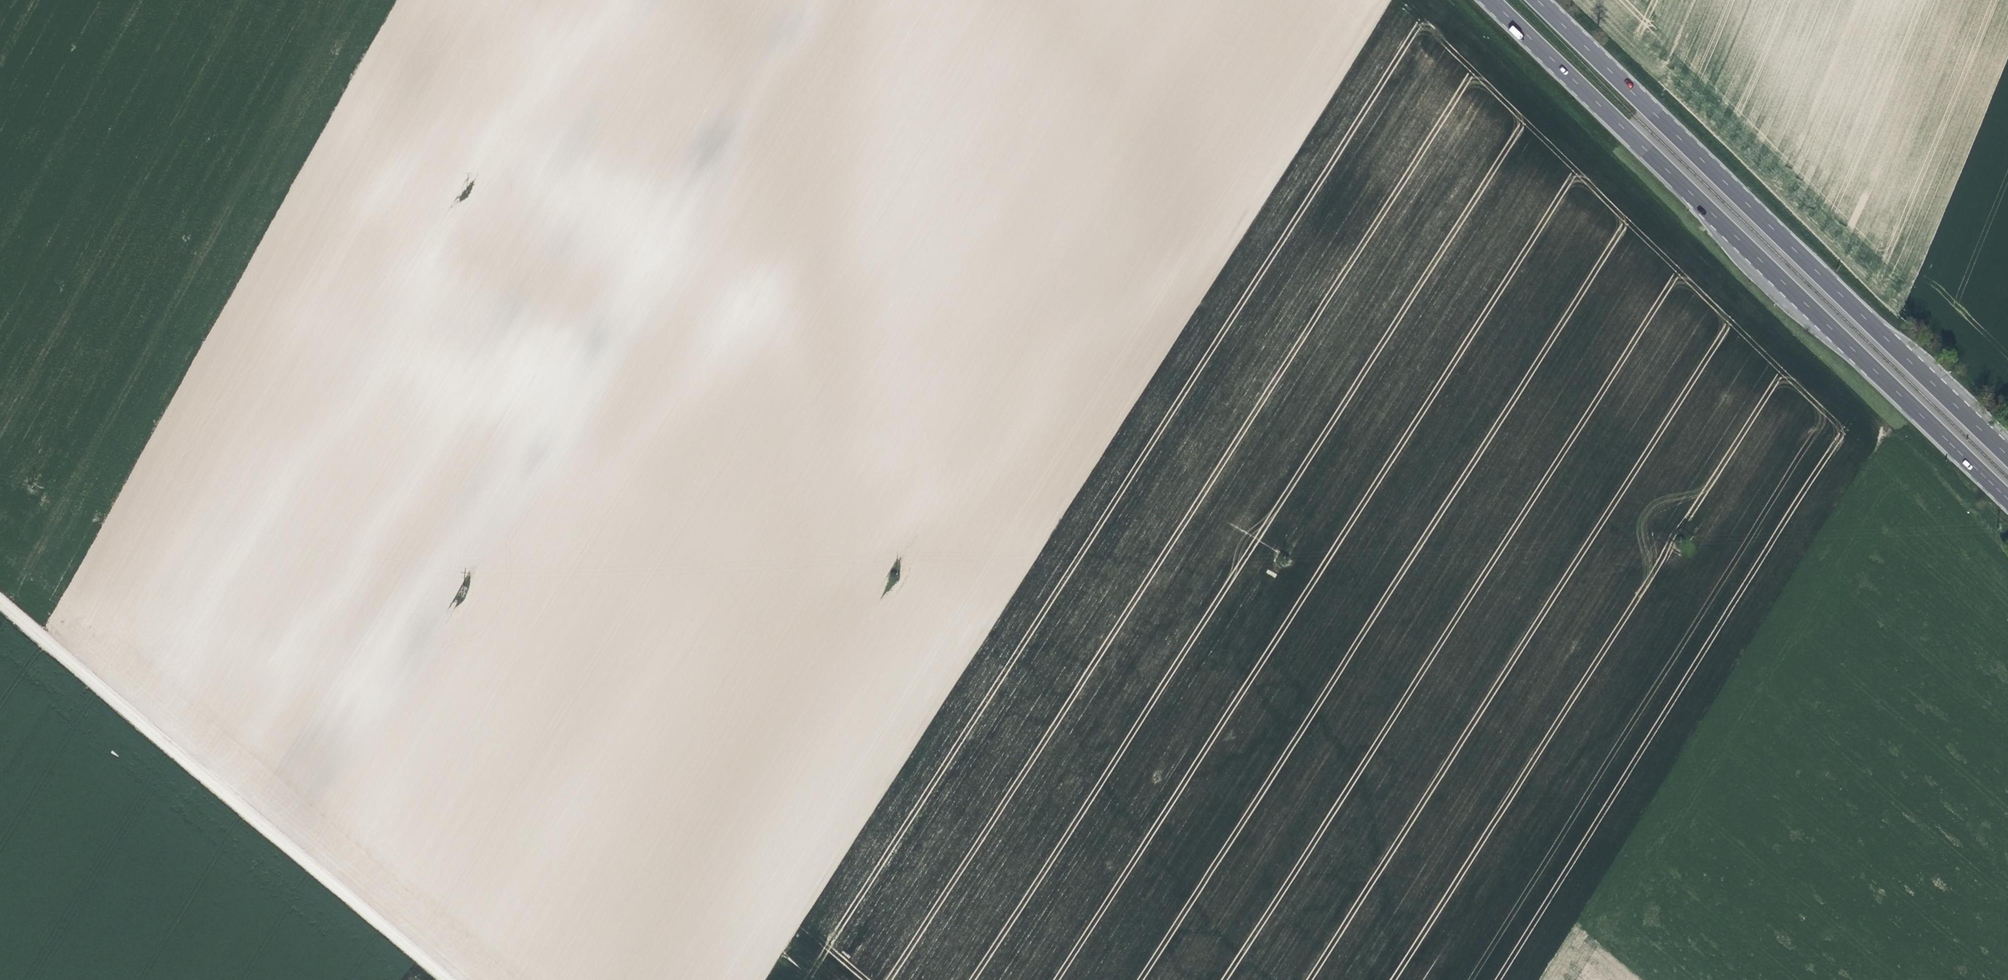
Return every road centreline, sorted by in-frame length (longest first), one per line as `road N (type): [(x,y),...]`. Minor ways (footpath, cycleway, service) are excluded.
road 1 (primary): [(1490,0),(2007,498)]
road 2 (primary): [(2007,457),(1537,0)]
road 3 (track): [(0,603),(446,979)]

